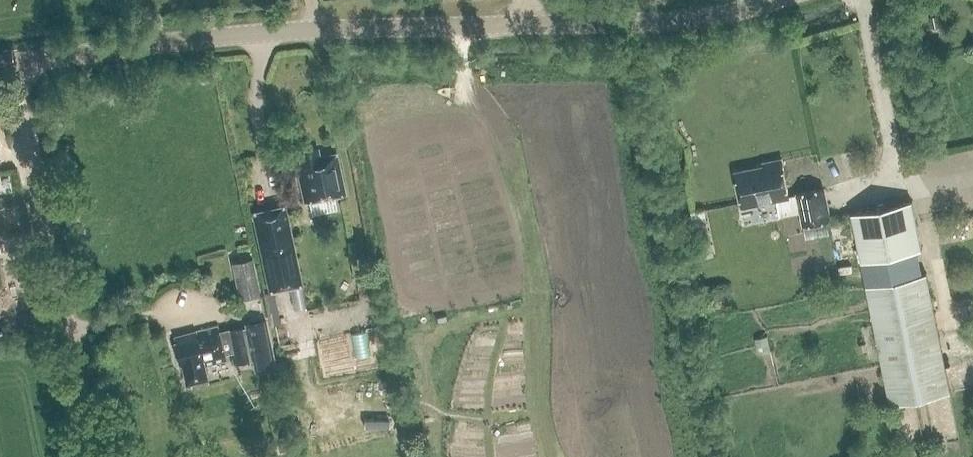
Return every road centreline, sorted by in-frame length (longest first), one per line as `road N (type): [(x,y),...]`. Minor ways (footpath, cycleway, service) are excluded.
road 1 (tertiary): [(13,64),(222,38),(644,29),(711,21),(776,0)]
road 2 (unclassified): [(95,456),(13,64)]

